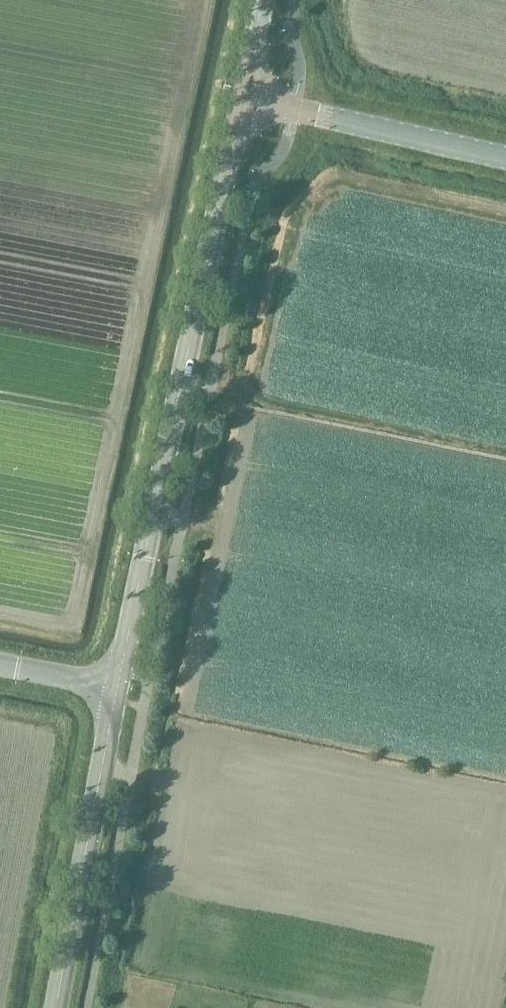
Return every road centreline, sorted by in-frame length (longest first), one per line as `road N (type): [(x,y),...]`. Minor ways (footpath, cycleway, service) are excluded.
road 1 (tertiary): [(117,690),(245,97)]
road 2 (tertiary): [(56,1007),(117,690)]
road 3 (tertiary): [(505,157),(245,97)]

